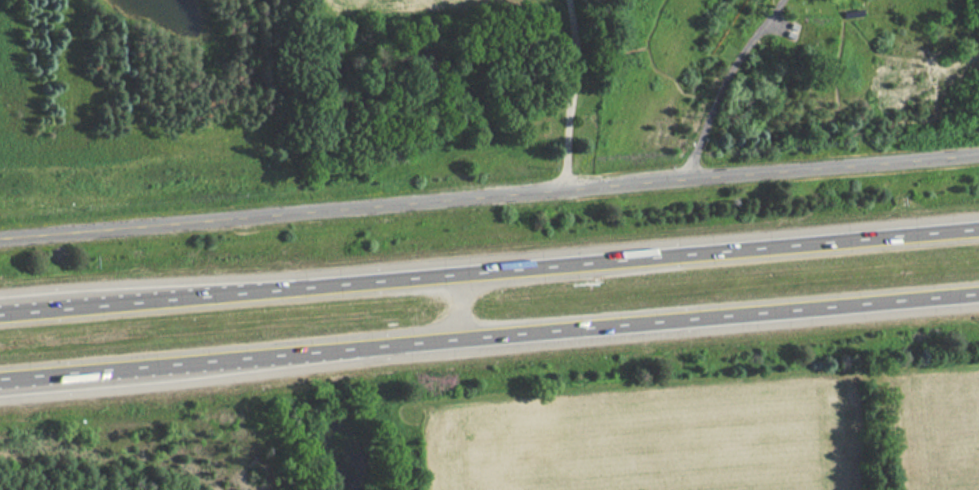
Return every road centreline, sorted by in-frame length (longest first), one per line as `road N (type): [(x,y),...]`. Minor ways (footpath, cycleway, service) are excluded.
road 1 (motorway): [(978,226),(0,312)]
road 2 (residential): [(978,152),(0,237)]
road 3 (motorway): [(0,377),(978,292)]

